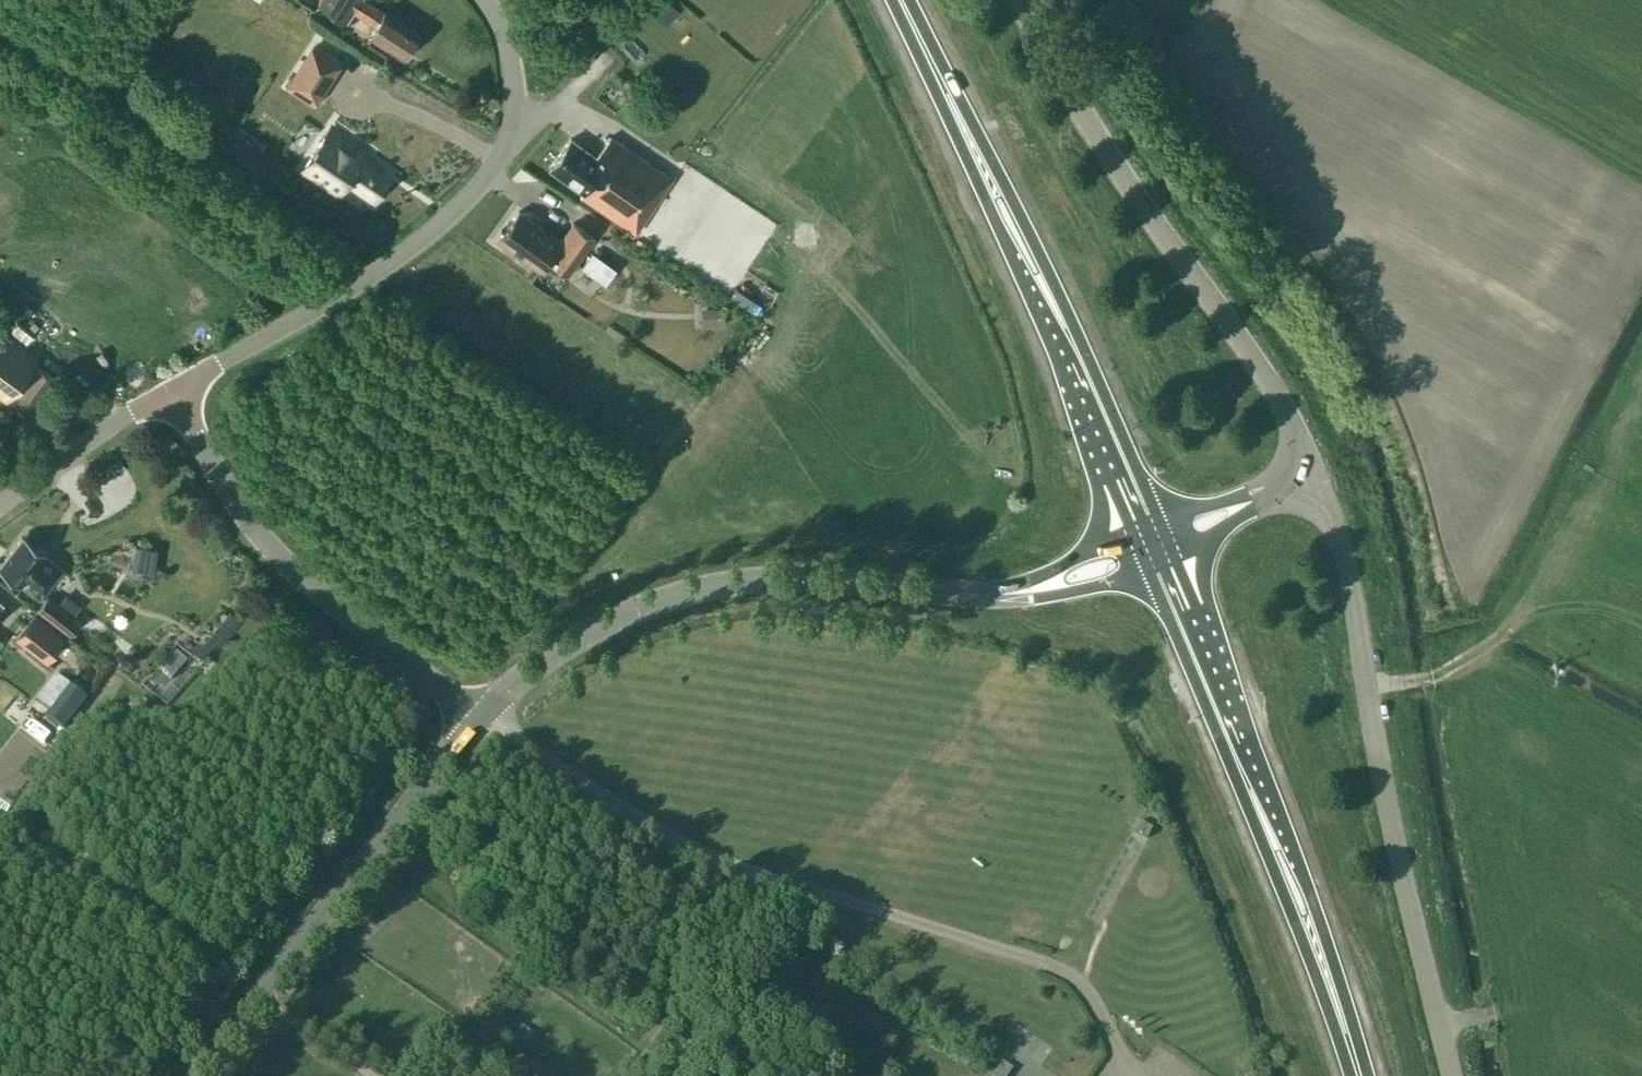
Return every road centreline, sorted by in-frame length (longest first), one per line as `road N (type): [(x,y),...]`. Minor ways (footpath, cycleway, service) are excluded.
road 1 (residential): [(1128,1058),(1074,977),(710,856),(480,715)]
road 2 (tertiary): [(480,715),(538,663),(608,623),(697,591),(839,582),(977,597),(1043,590),(1152,548)]
road 3 (unclassified): [(1448,1075),(1353,582),(1309,470)]
road 4 (trunk): [(1152,548),(901,0)]
road 5 (unclassified): [(173,396),(397,260),(471,199),(512,128),(517,96),(484,0)]
road 6 (trunk): [(1359,1075),(1152,548)]
road 7 (tertiary): [(1309,470),(1288,401),(1228,305),(1109,155),(1020,0)]
road 8 (tertiary): [(184,1075),(480,715)]
road 9 (unclassified): [(480,715),(278,555),(228,494),(173,396)]
road 10 (track): [(625,1075),(631,1050),(364,861)]
road 11 (unclassified): [(0,510),(116,424),(173,396)]
road 12 (tertiary): [(1152,548),(1309,470)]
road 13 (track): [(256,989),(378,1075)]

